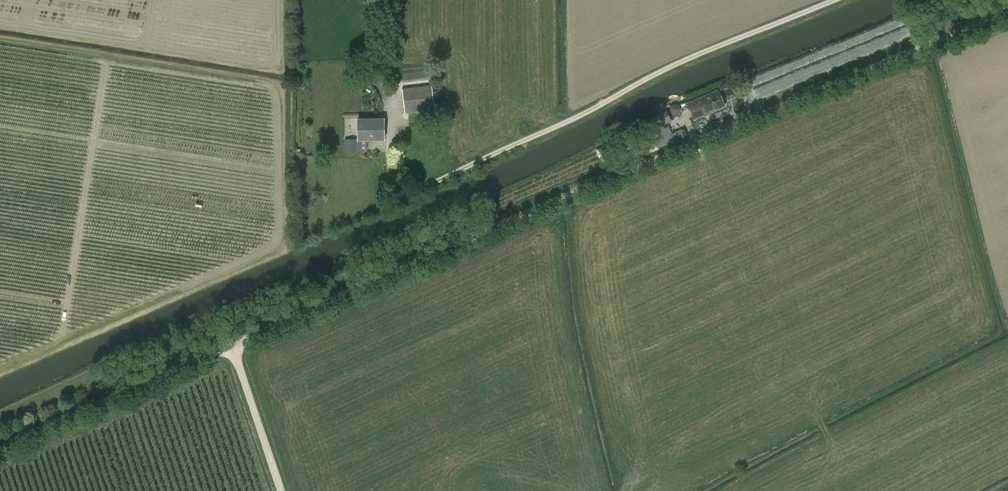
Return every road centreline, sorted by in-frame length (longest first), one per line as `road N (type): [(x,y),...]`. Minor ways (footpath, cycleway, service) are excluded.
road 1 (unclassified): [(0,450),(578,189),(1007,10)]
road 2 (track): [(388,197),(839,0)]
road 3 (track): [(232,346),(281,490)]

